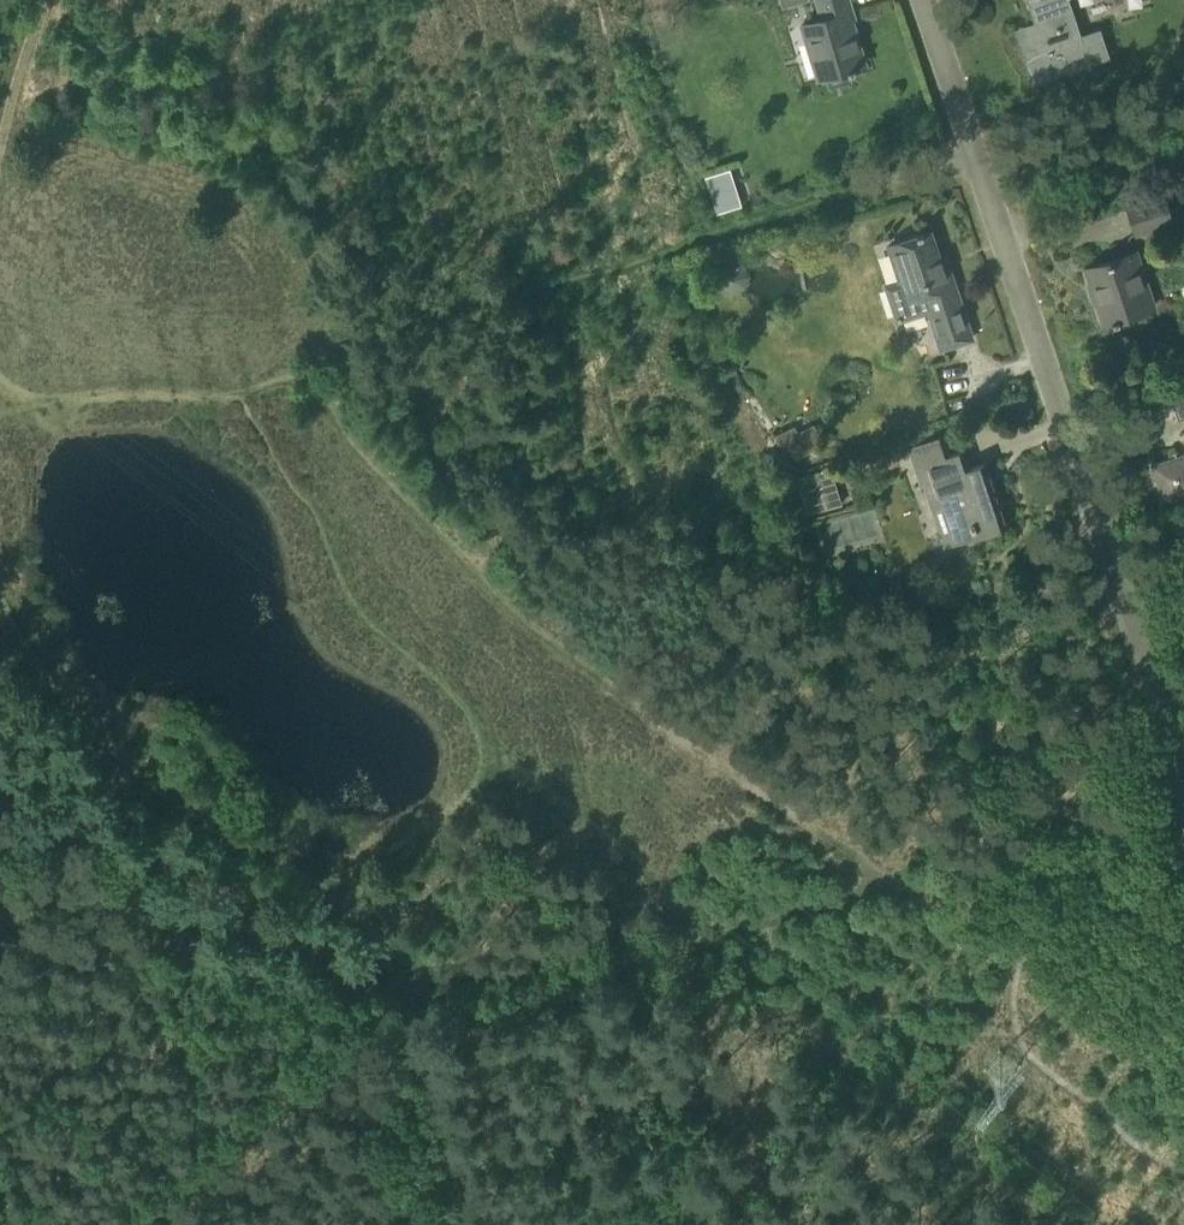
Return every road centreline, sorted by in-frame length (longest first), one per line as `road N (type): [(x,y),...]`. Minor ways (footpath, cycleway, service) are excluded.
road 1 (unclassified): [(1183,724),(931,0)]

